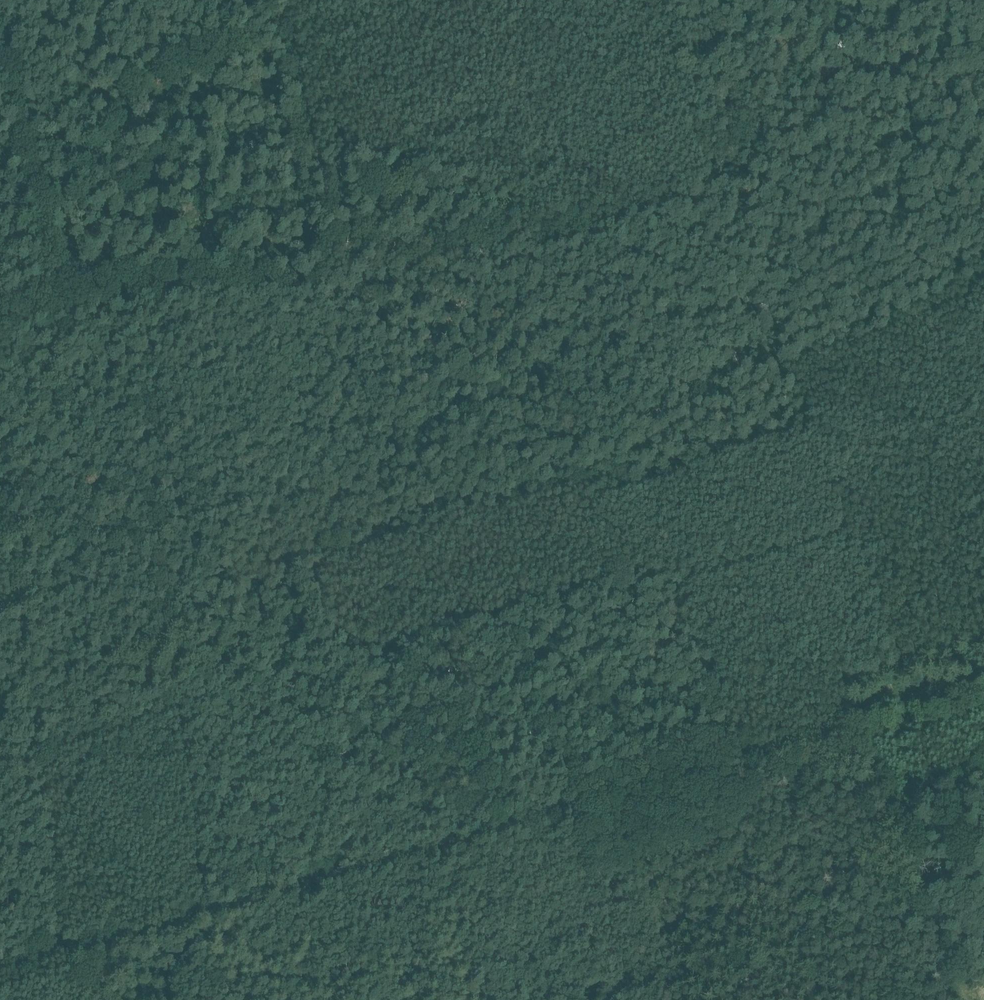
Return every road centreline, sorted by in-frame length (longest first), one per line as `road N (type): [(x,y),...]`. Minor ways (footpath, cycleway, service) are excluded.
road 1 (track): [(745,365),(609,434),(518,451),(445,400),(19,549),(53,942)]
road 2 (track): [(53,942),(864,721)]
road 3 (track): [(983,293),(816,352),(745,365)]

